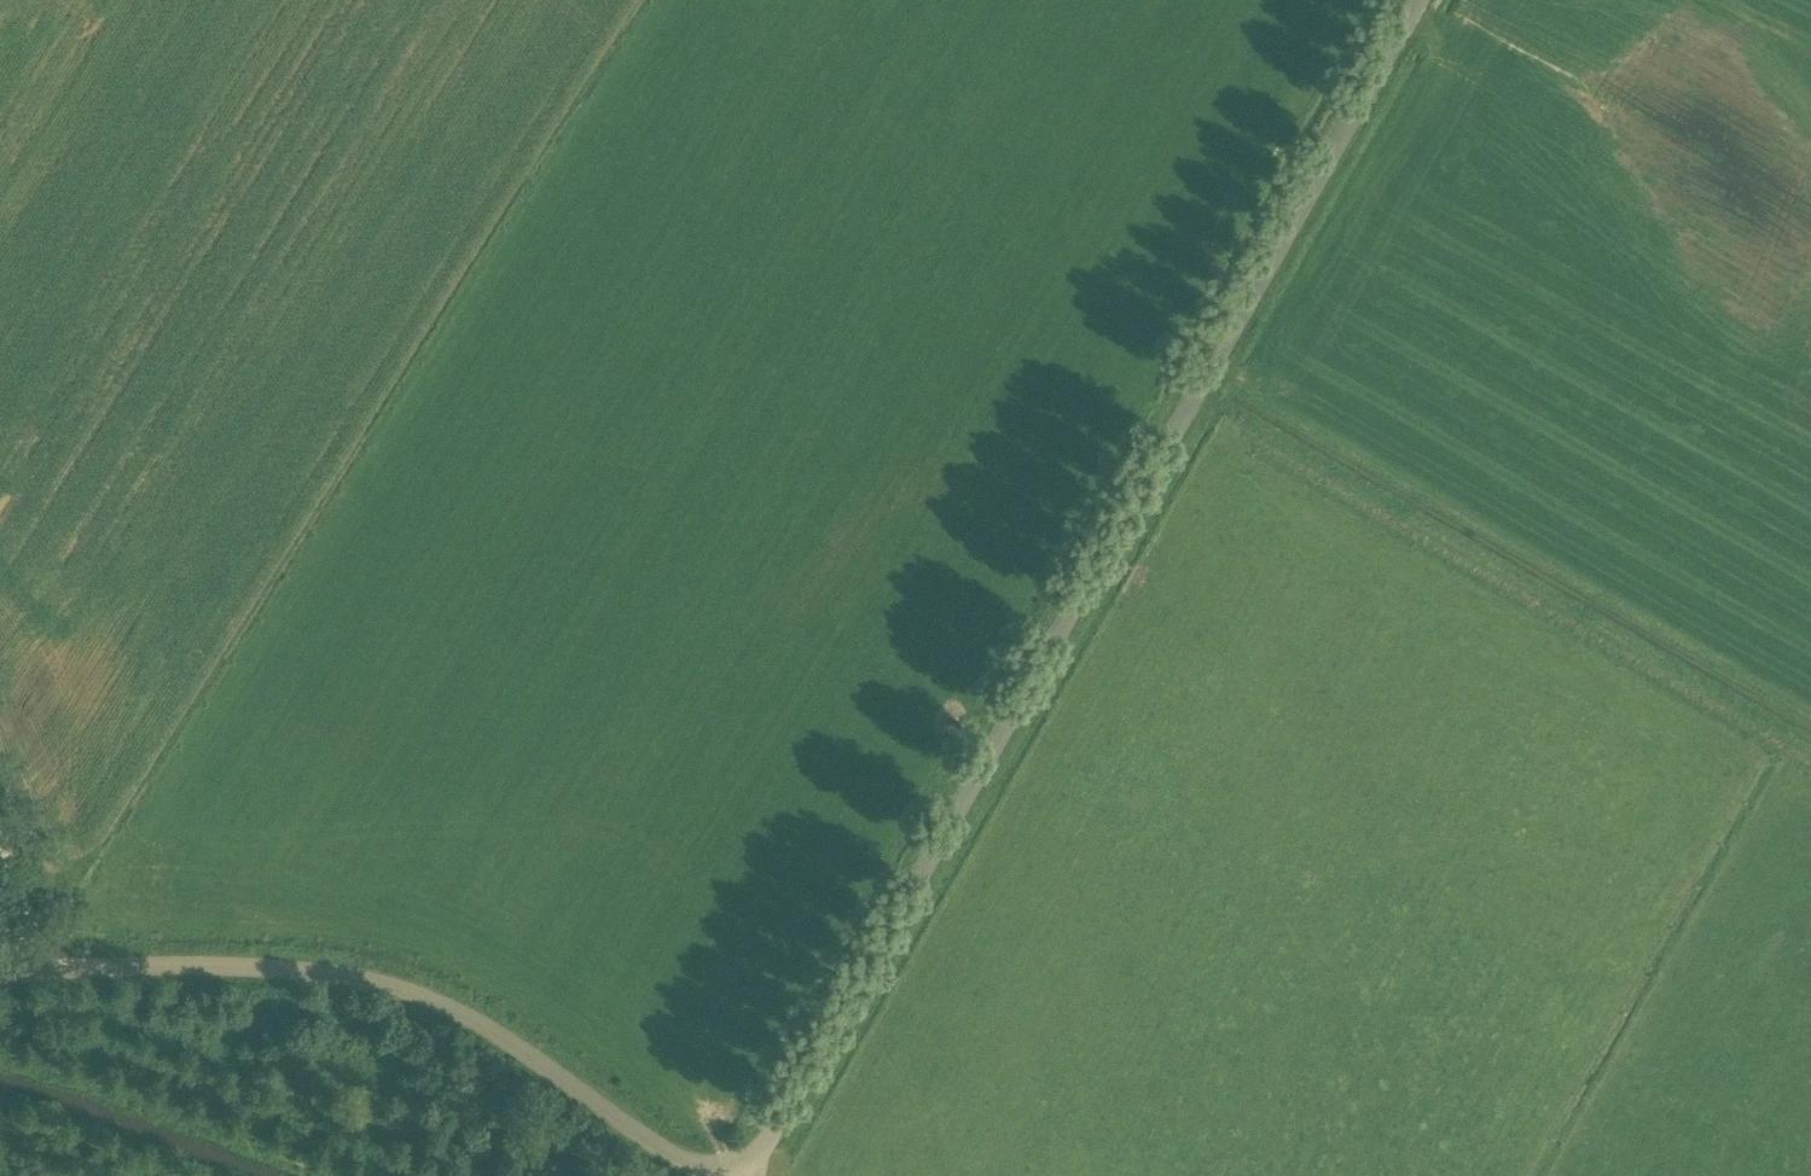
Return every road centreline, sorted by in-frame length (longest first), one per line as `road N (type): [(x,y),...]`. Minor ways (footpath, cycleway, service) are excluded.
road 1 (unclassified): [(755,1175),(1421,0)]
road 2 (unclassified): [(0,981),(175,970),(398,990),(492,1034),(713,1175)]

